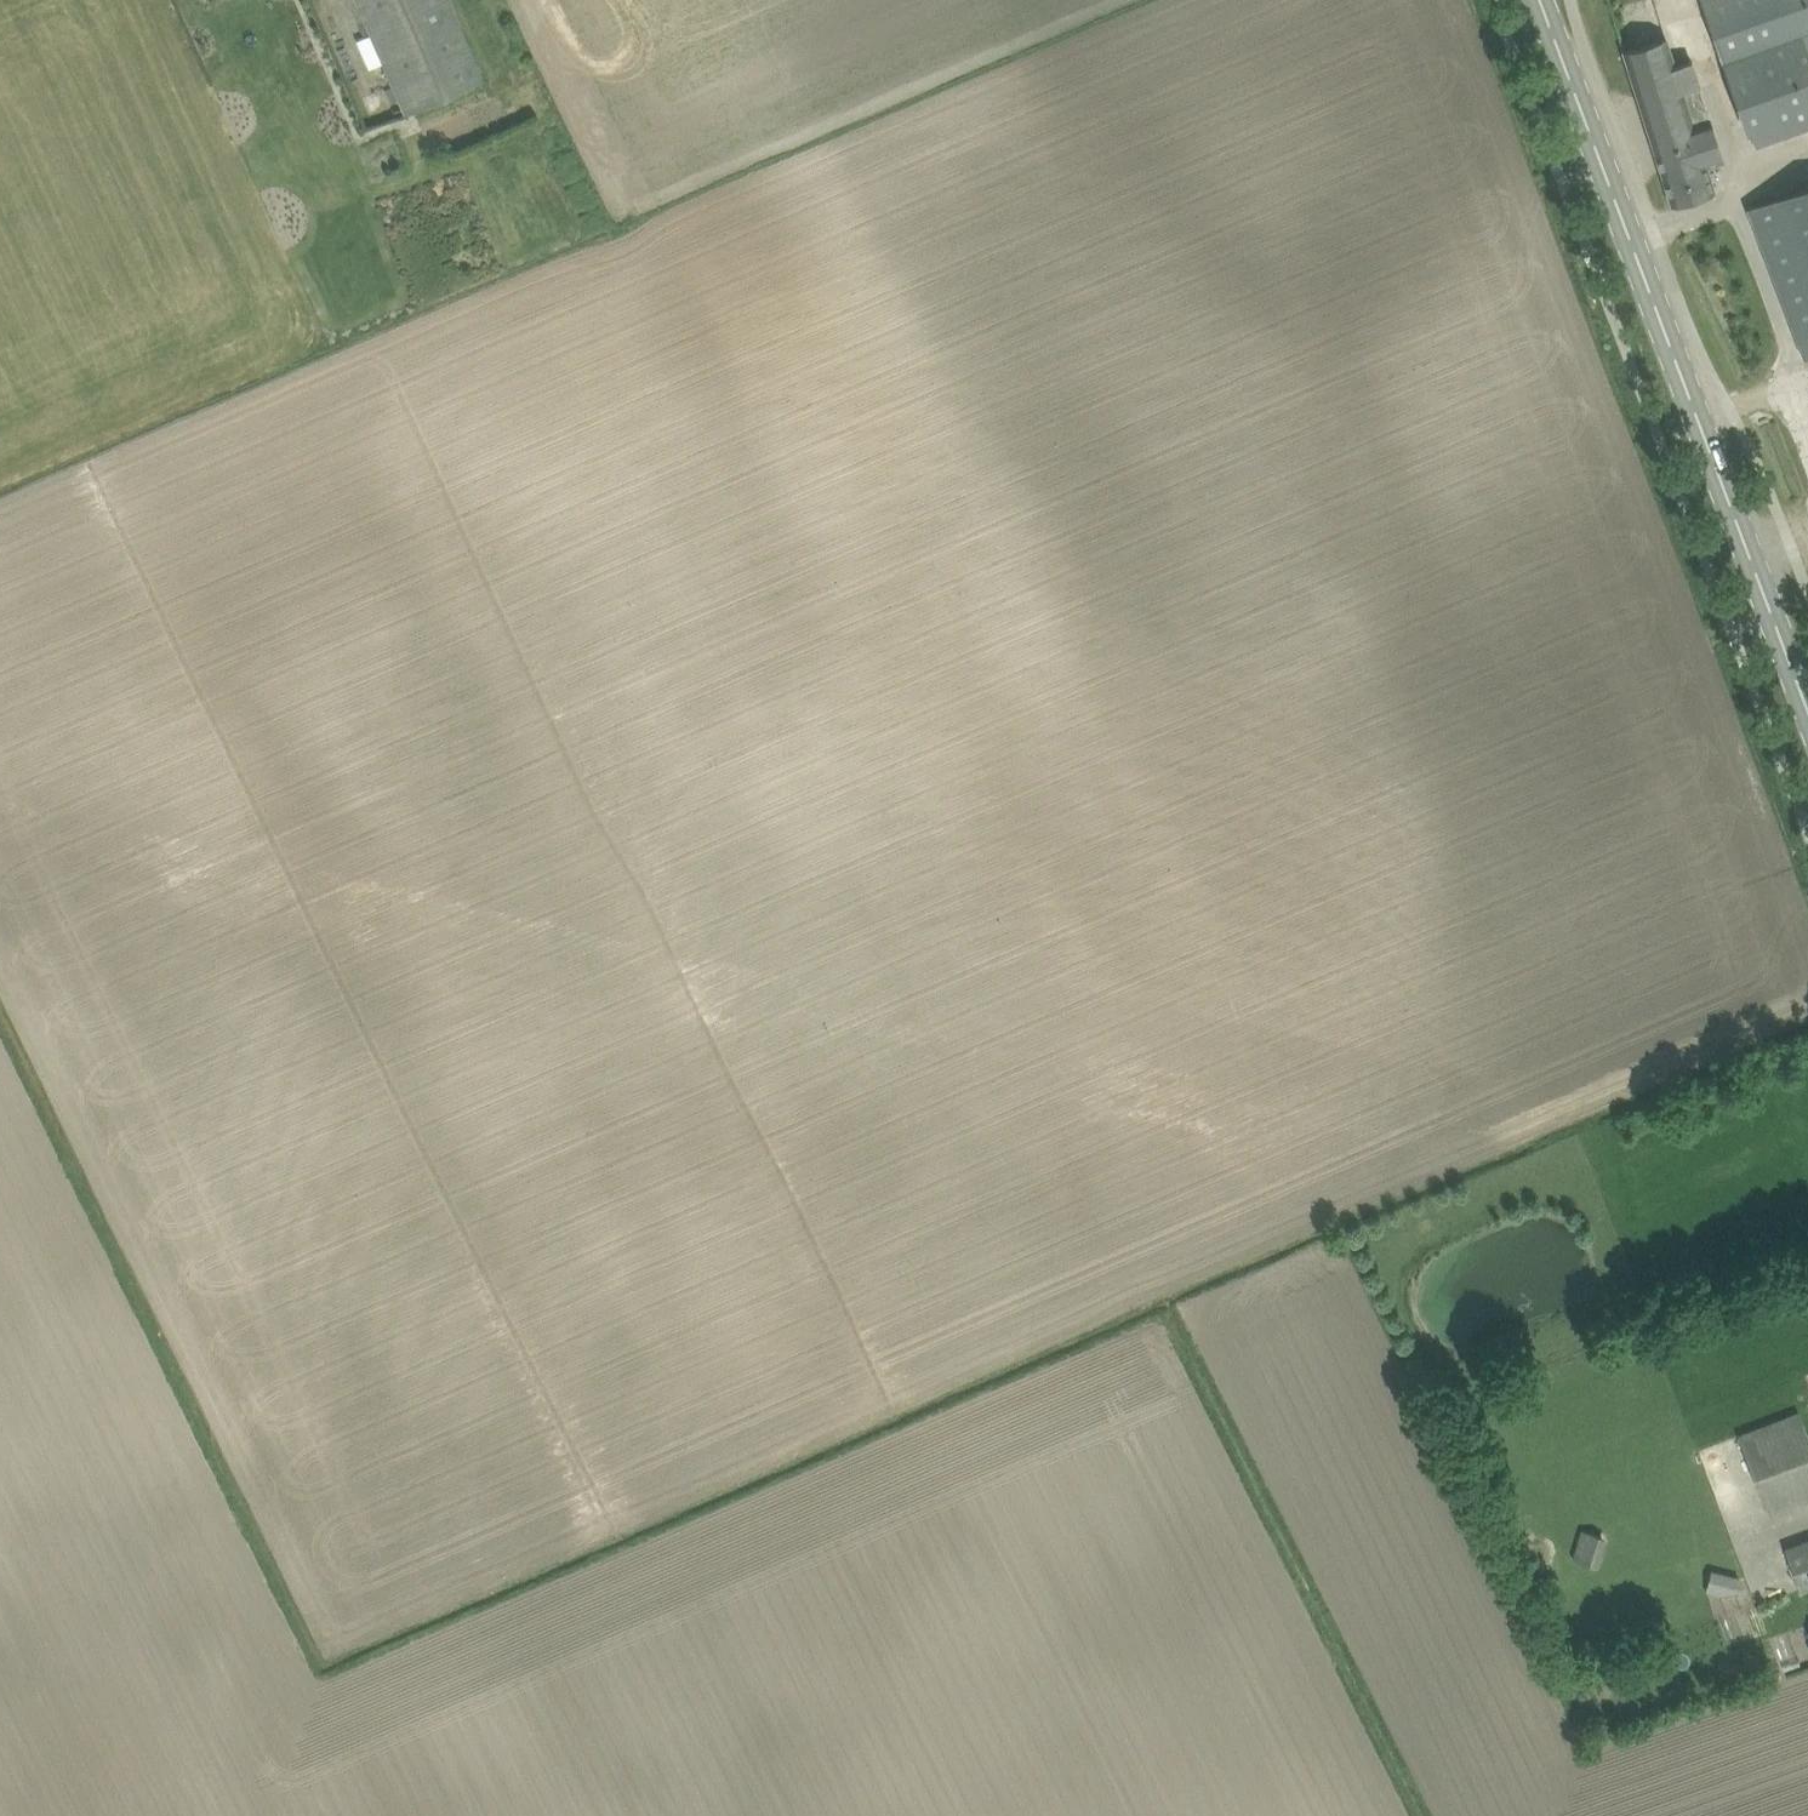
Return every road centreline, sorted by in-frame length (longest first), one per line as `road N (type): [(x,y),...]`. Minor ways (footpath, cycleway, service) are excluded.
road 1 (secondary): [(1807,712),(1540,0)]

